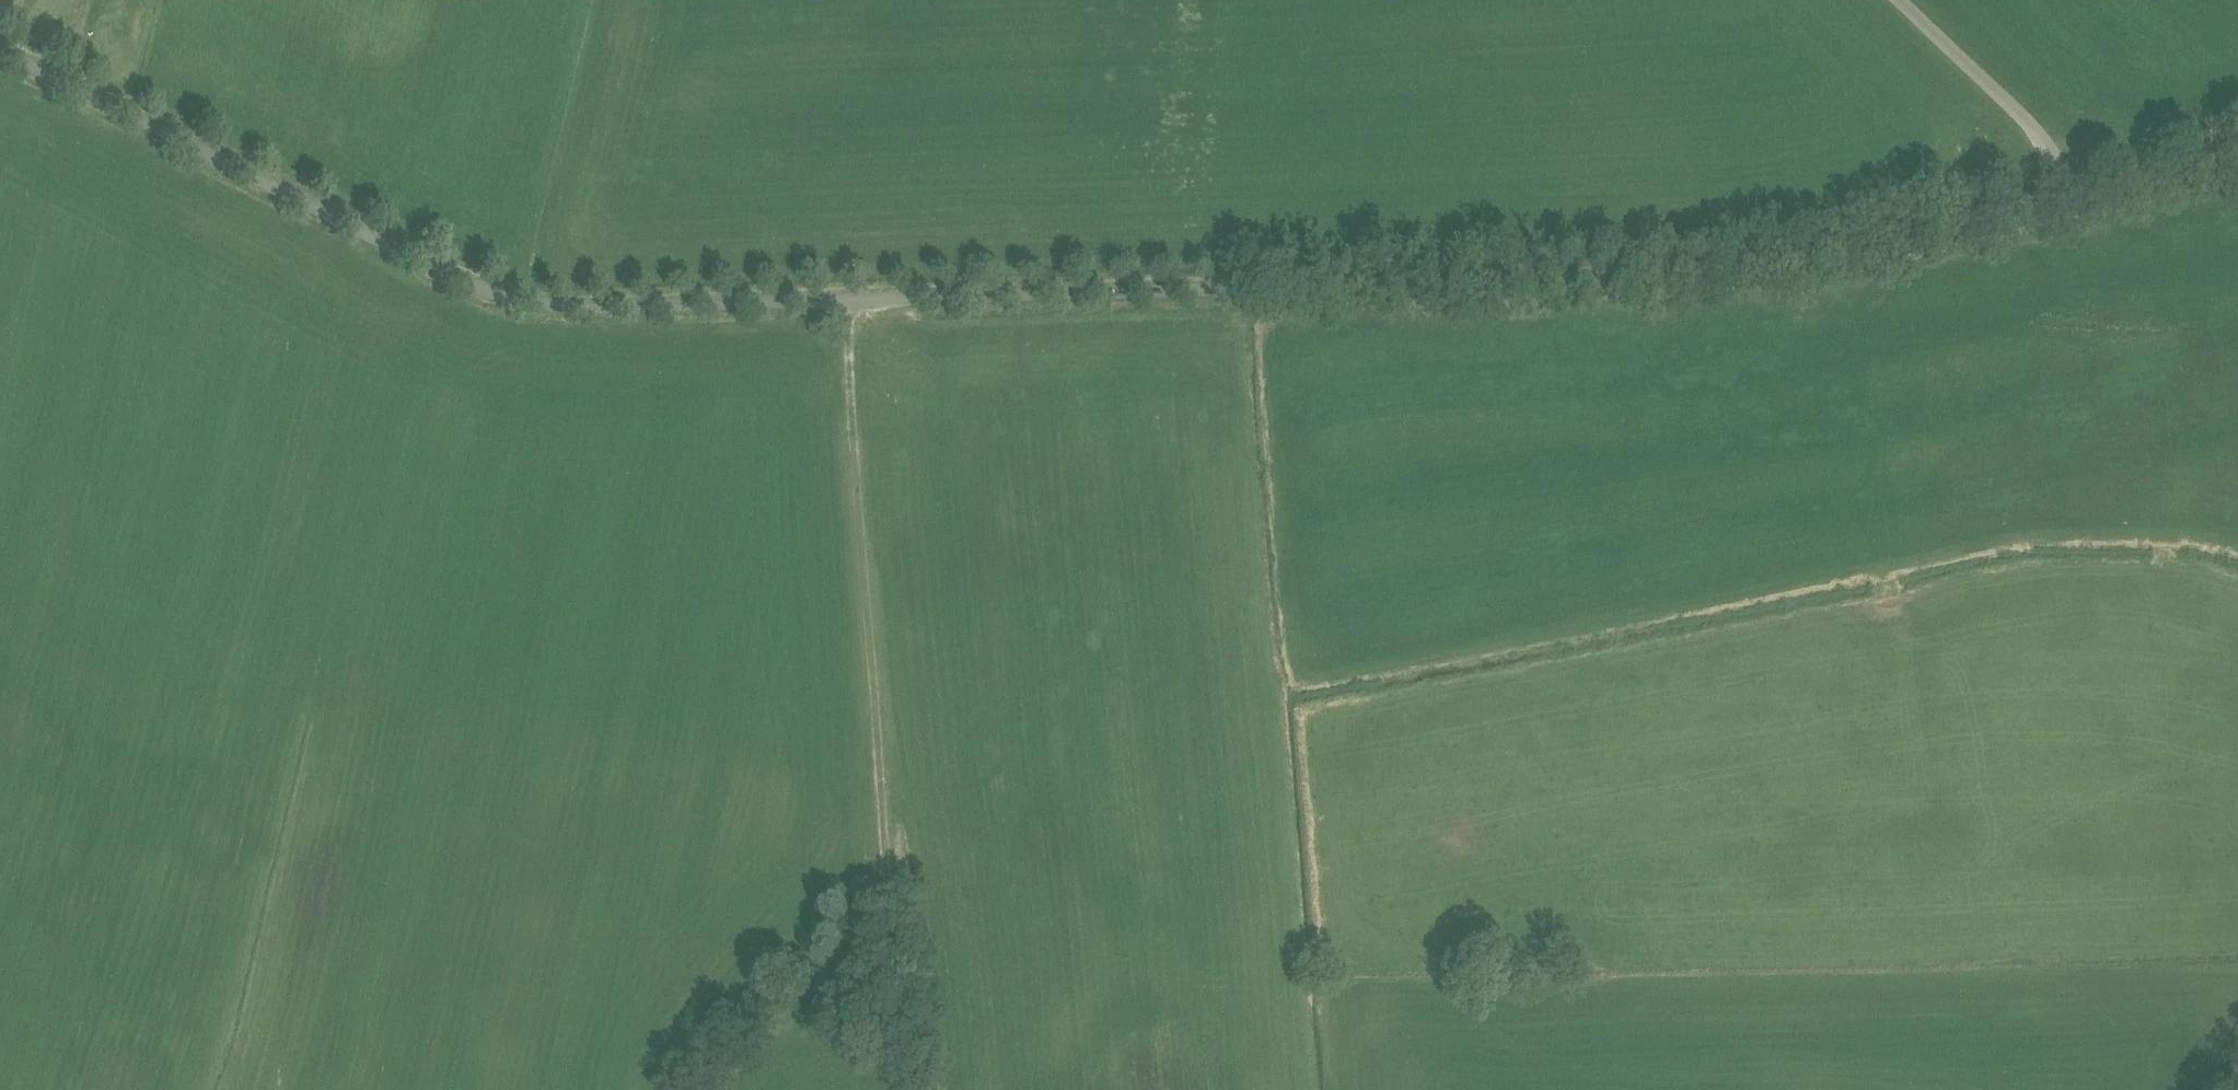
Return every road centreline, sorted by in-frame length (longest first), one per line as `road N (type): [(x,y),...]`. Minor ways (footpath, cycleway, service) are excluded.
road 1 (unclassified): [(2074,201),(1748,272),(550,305),(464,281),(0,52)]
road 2 (unclassified): [(2074,201),(2068,171),(1901,0)]
road 3 (unclassified): [(2237,160),(2074,201)]

